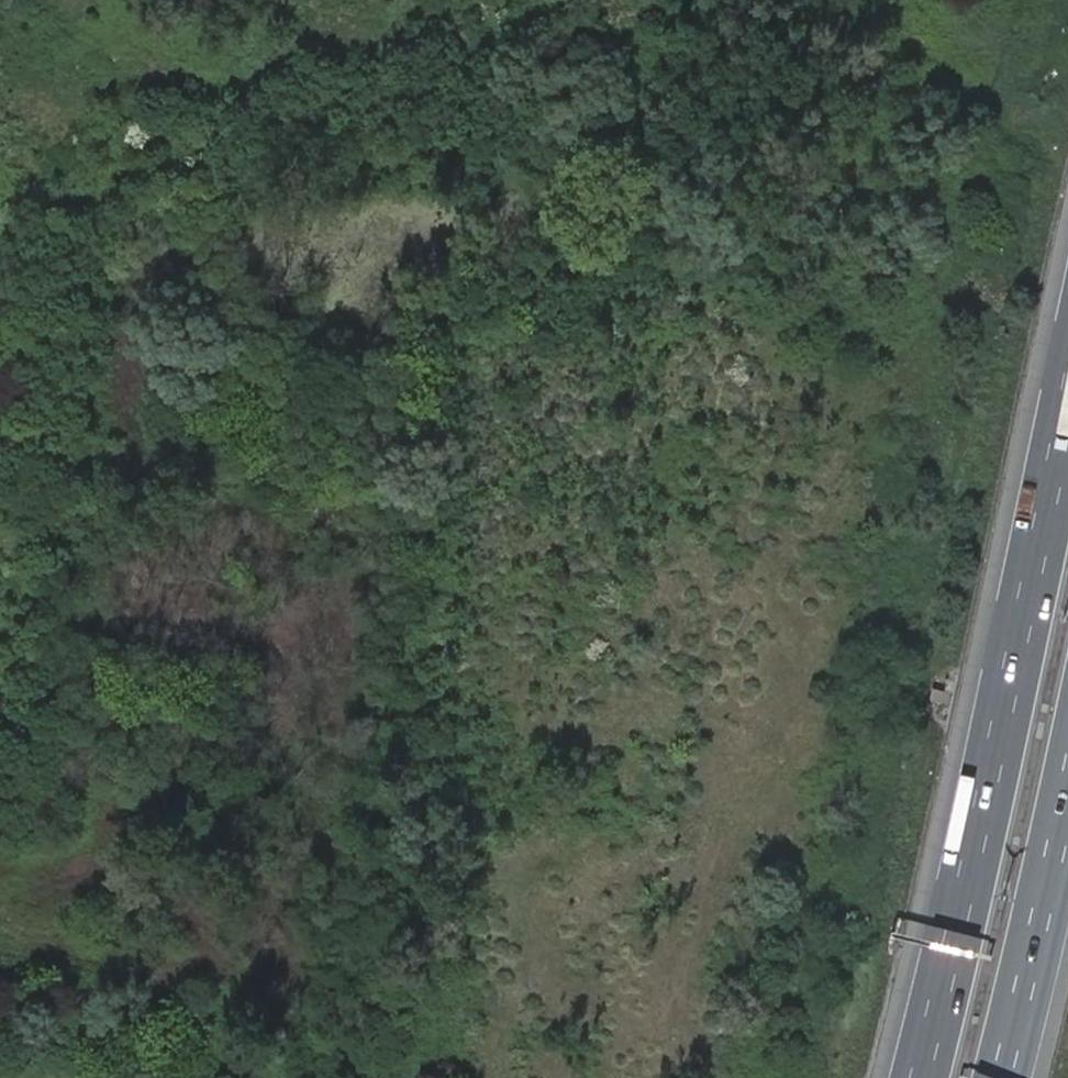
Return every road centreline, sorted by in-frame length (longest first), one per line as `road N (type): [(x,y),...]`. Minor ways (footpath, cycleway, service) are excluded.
road 1 (motorway): [(1067,418),(984,818),(918,1077)]
road 2 (motorway): [(1004,1077),(1067,826)]

